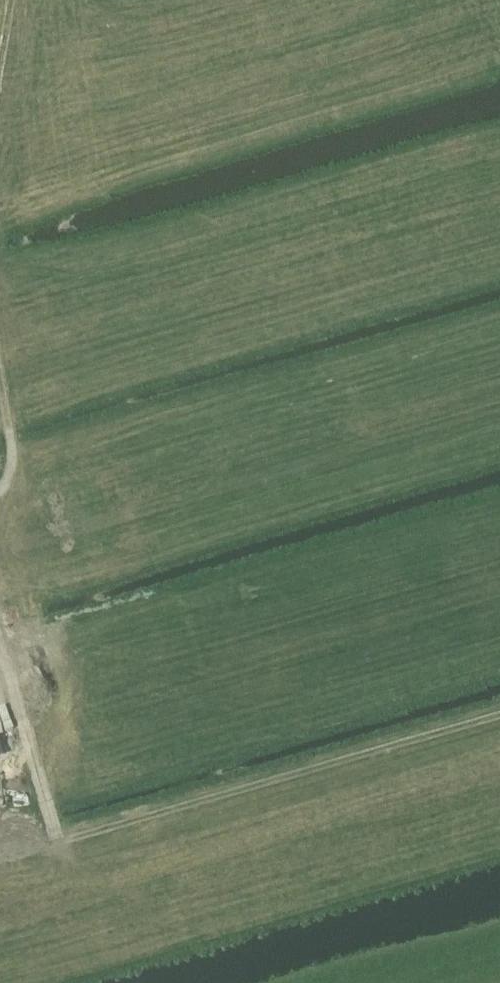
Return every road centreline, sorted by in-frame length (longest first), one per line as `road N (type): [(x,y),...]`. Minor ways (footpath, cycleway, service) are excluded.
road 1 (track): [(0,354),(11,425),(0,487)]

